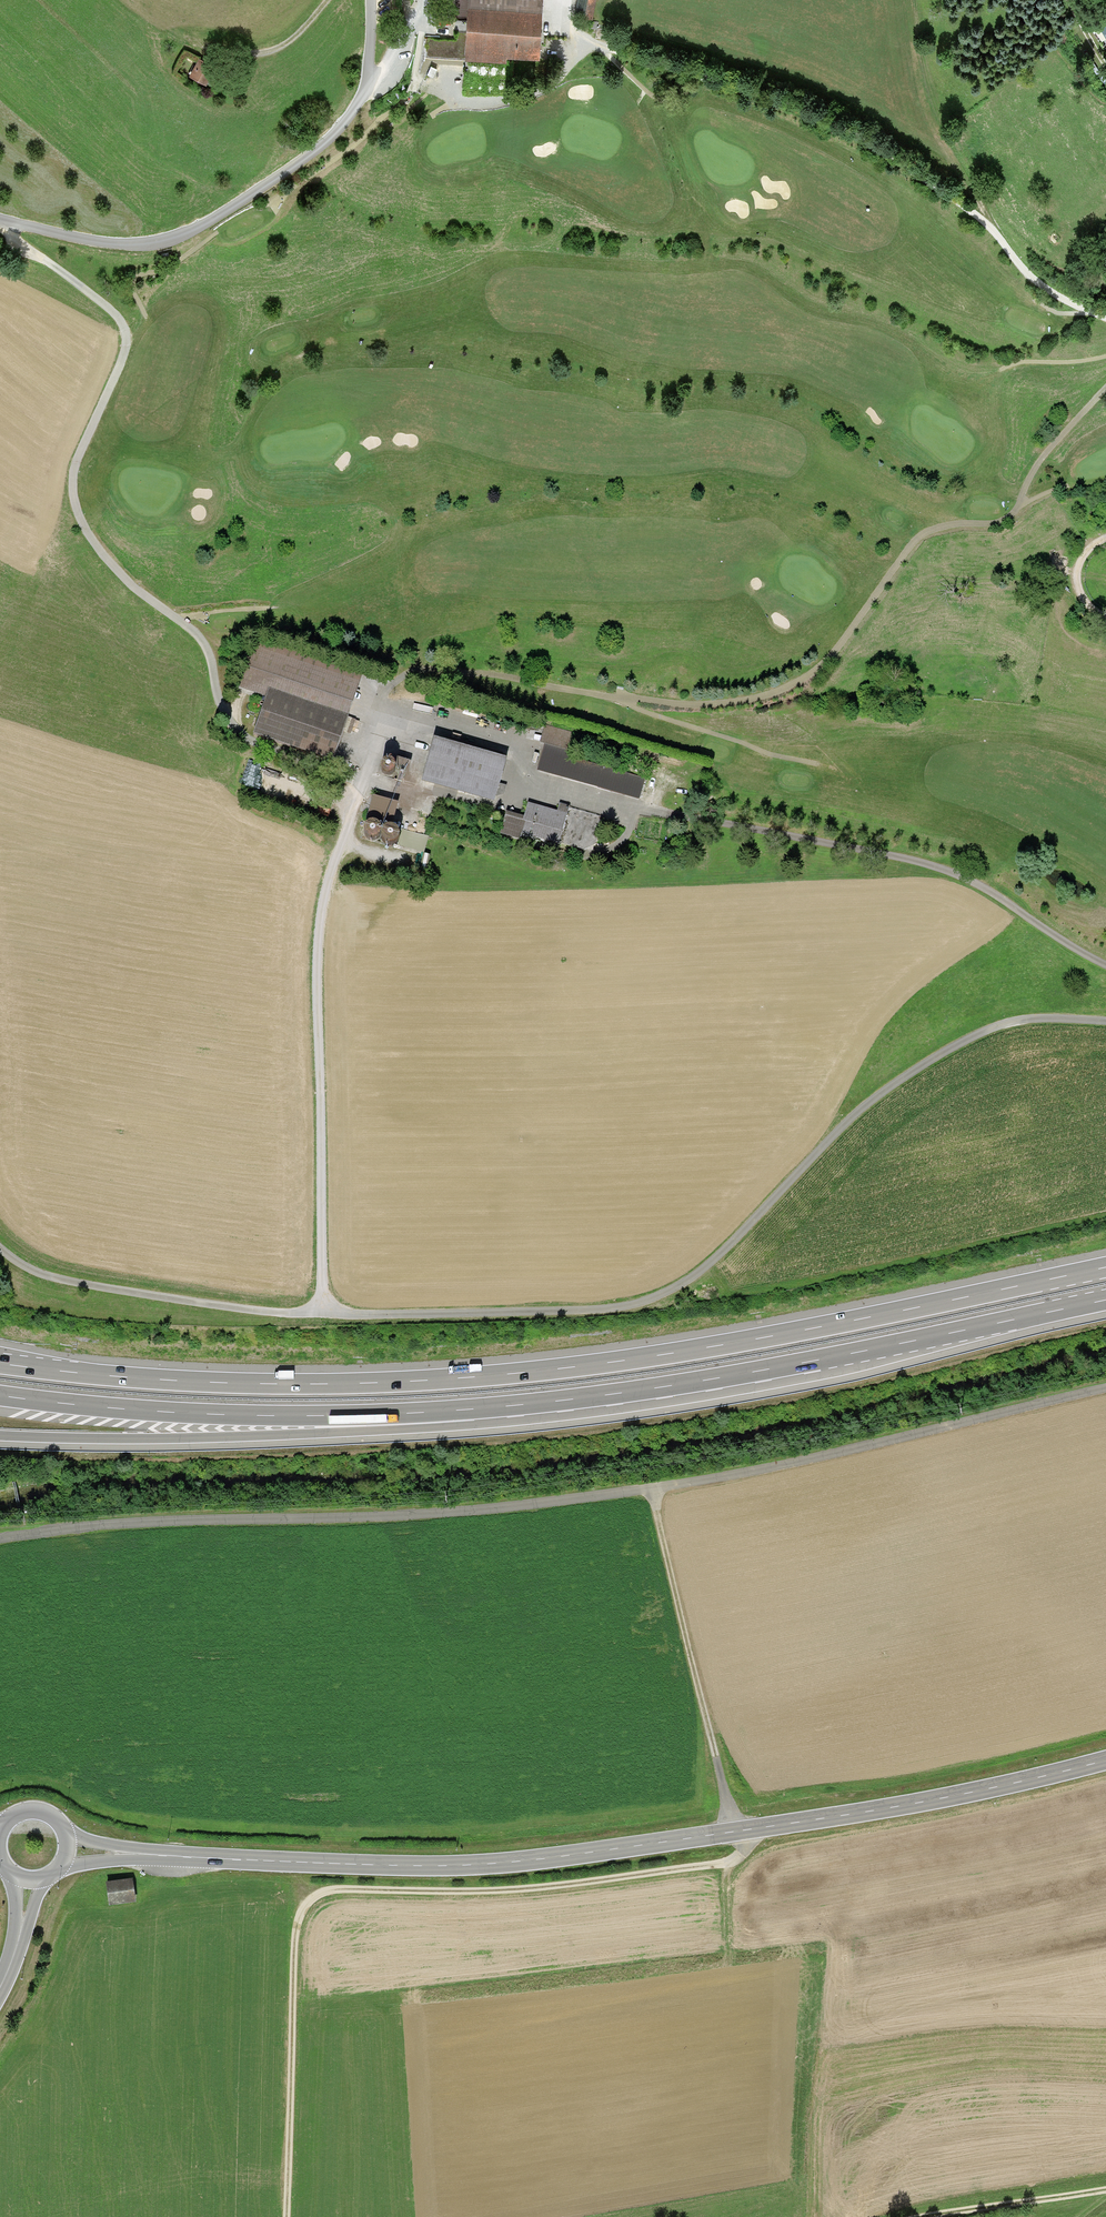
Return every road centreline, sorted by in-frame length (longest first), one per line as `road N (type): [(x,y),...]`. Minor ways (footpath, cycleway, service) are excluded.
road 1 (unclassified): [(0,1249),(42,1277),(279,1313),(599,1310),(643,1301),(710,1262),(856,1112),(904,1075),(980,1031),(1028,1018),(1105,1020)]
road 2 (track): [(285,2216),(301,1901),(342,1889),(478,1891),(595,1880),(727,1862),(743,1850),(652,1488)]
road 3 (track): [(0,1539),(124,1523),(463,1512),(652,1488),(1105,1388)]
road 4 (motorway): [(1105,1267),(720,1345),(473,1376),(270,1383),(0,1363)]
road 5 (primary): [(129,1853),(466,1865),(967,1795),(1105,1759)]
road 6 (track): [(323,1312),(318,946),(330,874),(381,700),(397,681),(423,670),(620,698)]
road 7 (track): [(1105,319),(1042,286),(968,210),(862,139),(796,109),(596,48),(546,88),(511,100),(461,101),(440,66)]
road 8 (track): [(8,222),(15,242),(89,292),(126,330),(122,359),(73,475),(90,537),(140,592),(202,642),(219,703),(244,735),(360,776)]
road 9 (motorway): [(474,1410),(712,1379),(1105,1300)]
road 10 (track): [(620,698),(731,702),(809,675),(920,536),(1013,514),(1041,459),(1105,388)]
road 11 (track): [(1105,965),(942,870),(610,804)]
road 12 (unclassified): [(0,220),(121,244),(163,240),(212,219),(323,142),(353,109),(365,88),(371,0)]
road 13 (motorway): [(0,1437),(293,1434),(373,1429),(474,1410)]
road 14 (motorway): [(0,1397),(212,1415),(474,1410)]
road 15 (track): [(381,700),(517,744),(519,788),(610,804)]
road 16 (track): [(620,698),(771,757),(813,764)]
road 17 (track): [(1105,2190),(924,2216)]
road 18 (track): [(991,229),(930,89)]
road 19 (track): [(327,0),(271,51),(214,50)]

